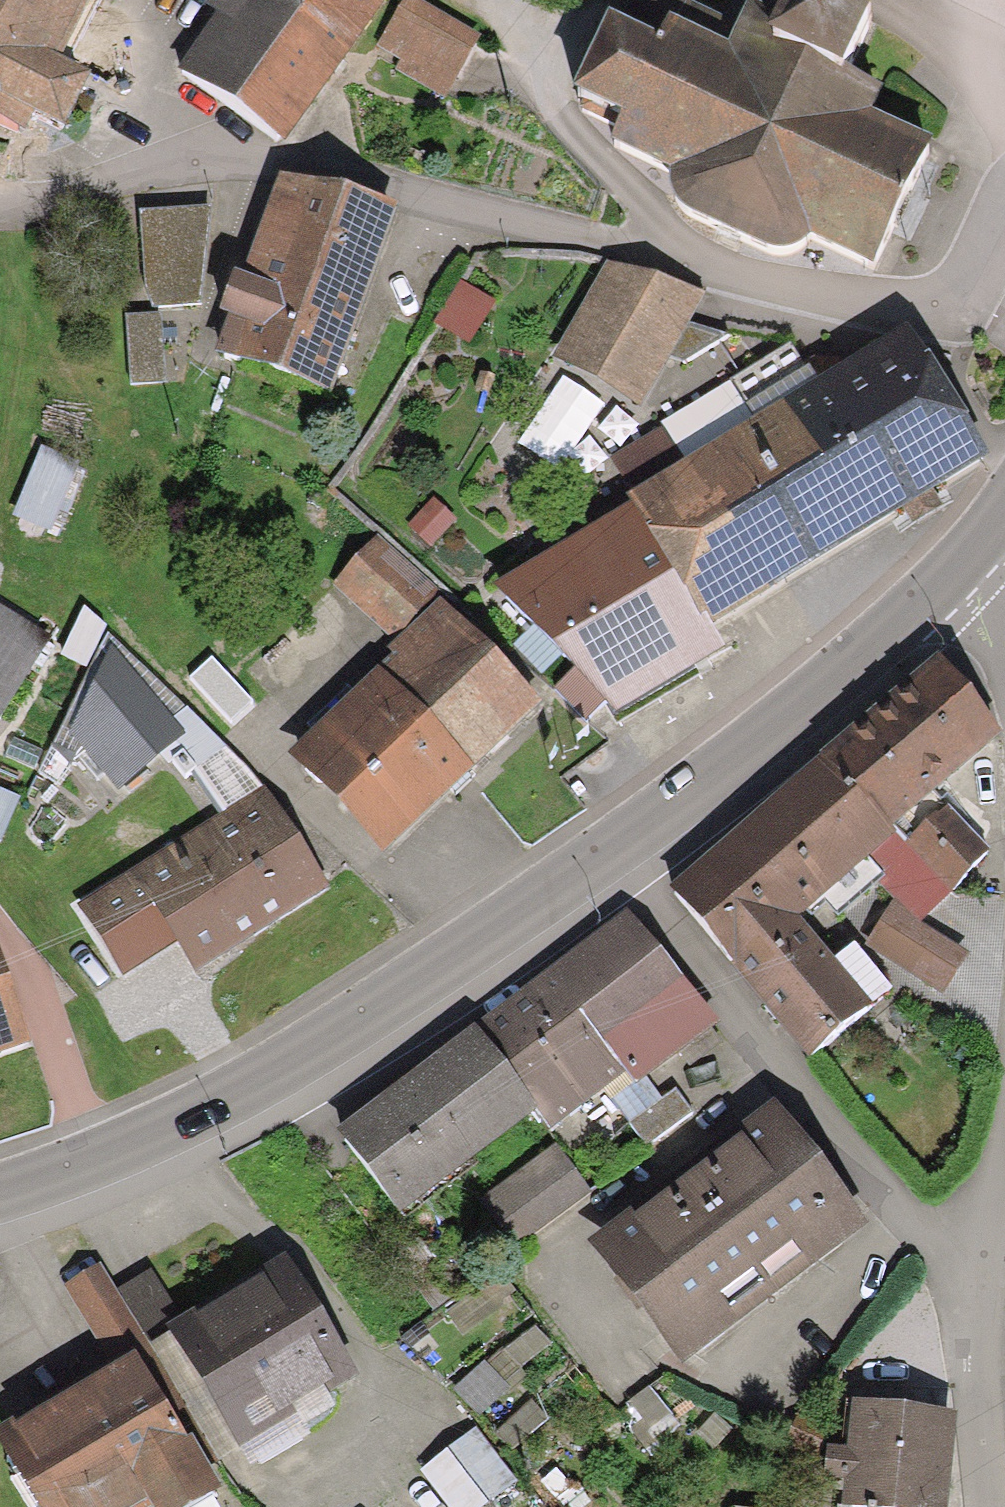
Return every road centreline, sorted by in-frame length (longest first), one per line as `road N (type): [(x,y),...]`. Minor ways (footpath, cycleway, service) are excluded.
road 1 (residential): [(1004,218),(946,320),(641,237),(300,161),(181,155),(86,188),(0,194)]
road 2 (secondary): [(614,848),(331,1028),(101,1158),(0,1186)]
road 3 (residential): [(989,1246),(912,1221),(614,848)]
road 4 (secondary): [(966,562),(614,848)]
road 5 (residential): [(989,1506),(979,1374),(989,1246)]
road 6 (residential): [(989,1246),(1004,1098)]

